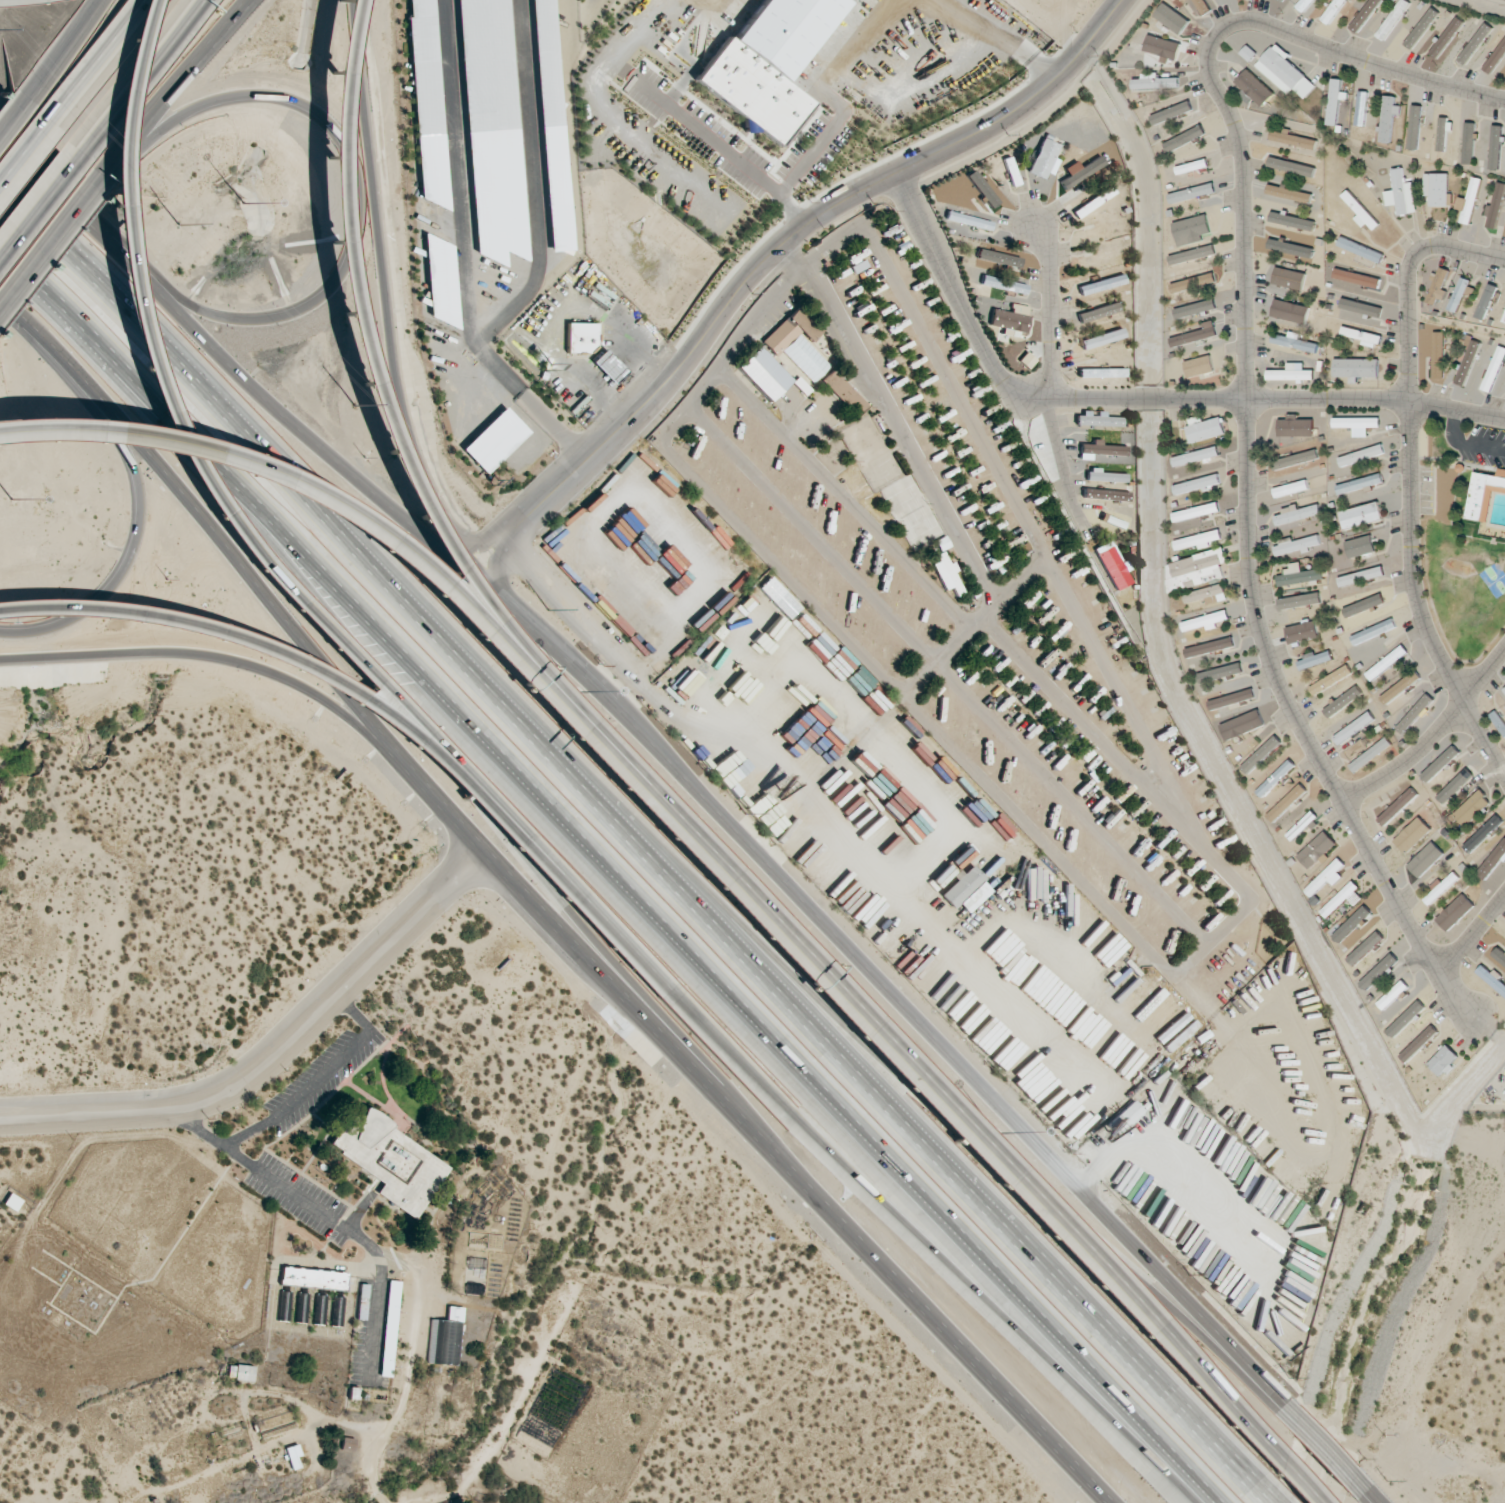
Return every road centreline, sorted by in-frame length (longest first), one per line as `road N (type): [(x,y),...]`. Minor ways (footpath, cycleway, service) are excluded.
road 1 (motorway): [(1268,1498),(0,171)]
road 2 (motorway): [(0,244),(1210,1502)]
road 3 (secondary): [(0,286),(480,849),(1112,1502)]
road 4 (residential): [(1481,1017),(1446,990),(1289,715),(1268,664),(1249,578),(1239,148),(1205,47),(1214,27),(1233,19),(1267,23),(1347,60),(1504,103)]
road 5 (secondary): [(1297,1419),(635,728)]
road 6 (motorway): [(148,0),(120,130),(120,237),(136,331),(173,432),(208,497),(253,555),(500,817)]
road 7 (motorway): [(682,832),(488,620),(394,469),(349,337),(330,234),(329,86),(343,0)]
road 8 (motorway): [(250,504),(565,907),(806,1182)]
road 9 (residential): [(479,573),(640,407),(780,246),(846,198),(1027,103),(1123,0)]
road 10 (motorway): [(682,832),(364,525),(260,471),(187,447),(84,430),(0,430)]
road 11 (residential): [(895,174),(1017,403),(1405,403),(1504,421)]
road 12 (motorway): [(668,995),(1180,1502)]
road 13 (motorway): [(1153,1323),(991,1141),(682,832)]
road 14 (secondary): [(635,728),(479,573),(343,470),(148,283)]
road 15 (residential): [(1504,260),(1424,247),(1404,265),(1403,284),(1413,607),(1504,775)]
road 16 (secondary): [(107,164),(171,119),(240,96),(275,97),(311,111),(349,159),(352,245),(340,276),(312,302),(242,317),(148,283)]
road 17 (secondary): [(479,573),(421,475),(398,404),(354,0)]
road 18 (residential): [(0,1117),(174,1106),(232,1083),(274,1052),(480,849)]
road 19 (motorway): [(0,608),(137,614),(270,651),(374,708),(500,817)]
road 20 (secondary): [(0,660),(163,652),(253,666),(330,704),(416,778)]
road 21 (secondary): [(39,326),(125,448),(141,514),(131,554),(91,603),(56,622),(0,626)]
road 22 (residential): [(1090,539),(1075,512),(1047,403),(1047,252),(1036,224)]
road 23 (motorway): [(500,817),(668,995)]
road 24 (residential): [(1341,806),(1411,757),(1504,646)]
road 25 (secondary): [(107,164),(248,0)]
road 26 (secondary): [(148,283),(0,130)]
road 27 (motorway): [(74,166),(200,0)]
road 28 (motorway): [(1282,1464),(1153,1323)]
road 29 (motorway): [(143,0),(39,131)]
road 30 (secondary): [(0,299),(91,183)]

